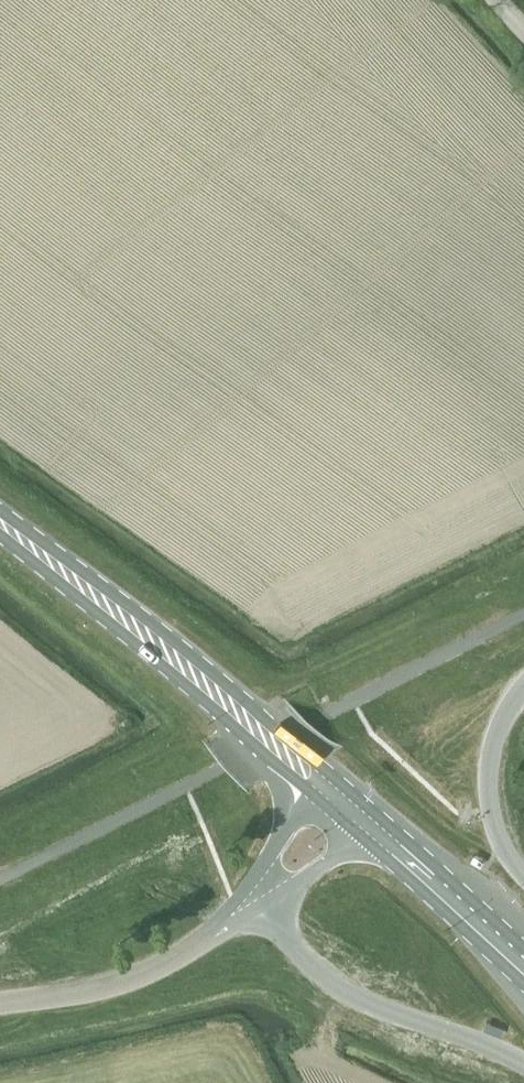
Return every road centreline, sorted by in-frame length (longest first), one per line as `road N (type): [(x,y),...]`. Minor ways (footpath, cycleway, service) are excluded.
road 1 (primary): [(359,797),(133,607),(0,509)]
road 2 (primary): [(0,534),(316,799)]
road 3 (unclassified): [(523,1062),(343,991),(247,902)]
road 4 (tertiary): [(0,1003),(135,977),(193,946),(247,902)]
road 5 (primary): [(357,832),(523,984)]
road 6 (primary): [(523,948),(359,797)]
road 7 (unclassified): [(523,684),(503,716),(489,773),(498,840),(523,876)]
road 8 (tertiary): [(247,902),(302,880),(357,832)]
road 9 (tertiary): [(316,799),(271,850),(247,902)]

